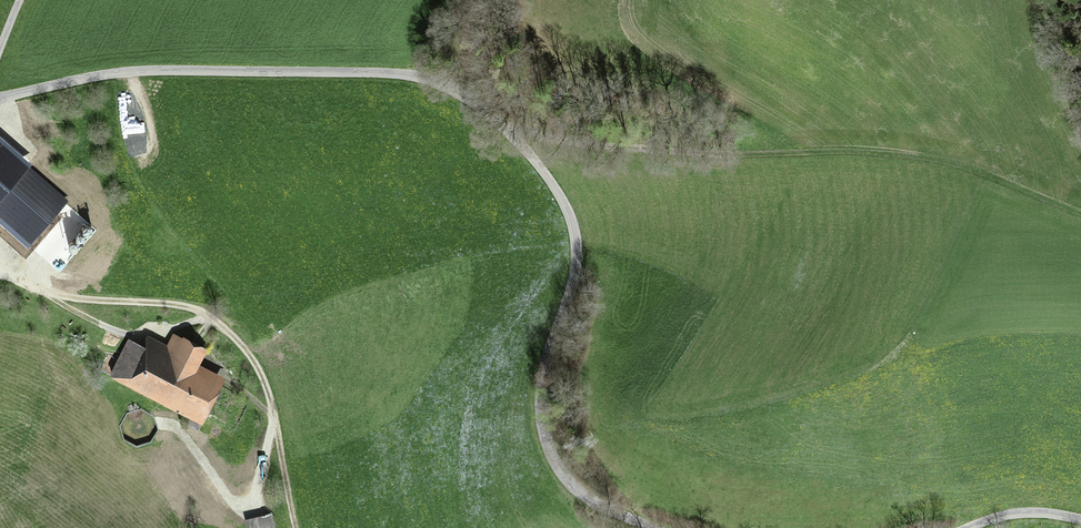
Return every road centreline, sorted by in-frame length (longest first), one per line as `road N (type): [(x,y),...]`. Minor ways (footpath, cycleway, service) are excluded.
road 1 (unclassified): [(0,97),(104,75),(188,70),(409,75),(472,101),(538,164),(575,236),(572,286),(542,384),(552,456),(589,500),(652,527)]
road 2 (track): [(525,150),(891,156),(983,172),(1080,214)]
road 3 (track): [(0,274),(56,295),(186,306),(222,326),(263,378),(296,527)]

